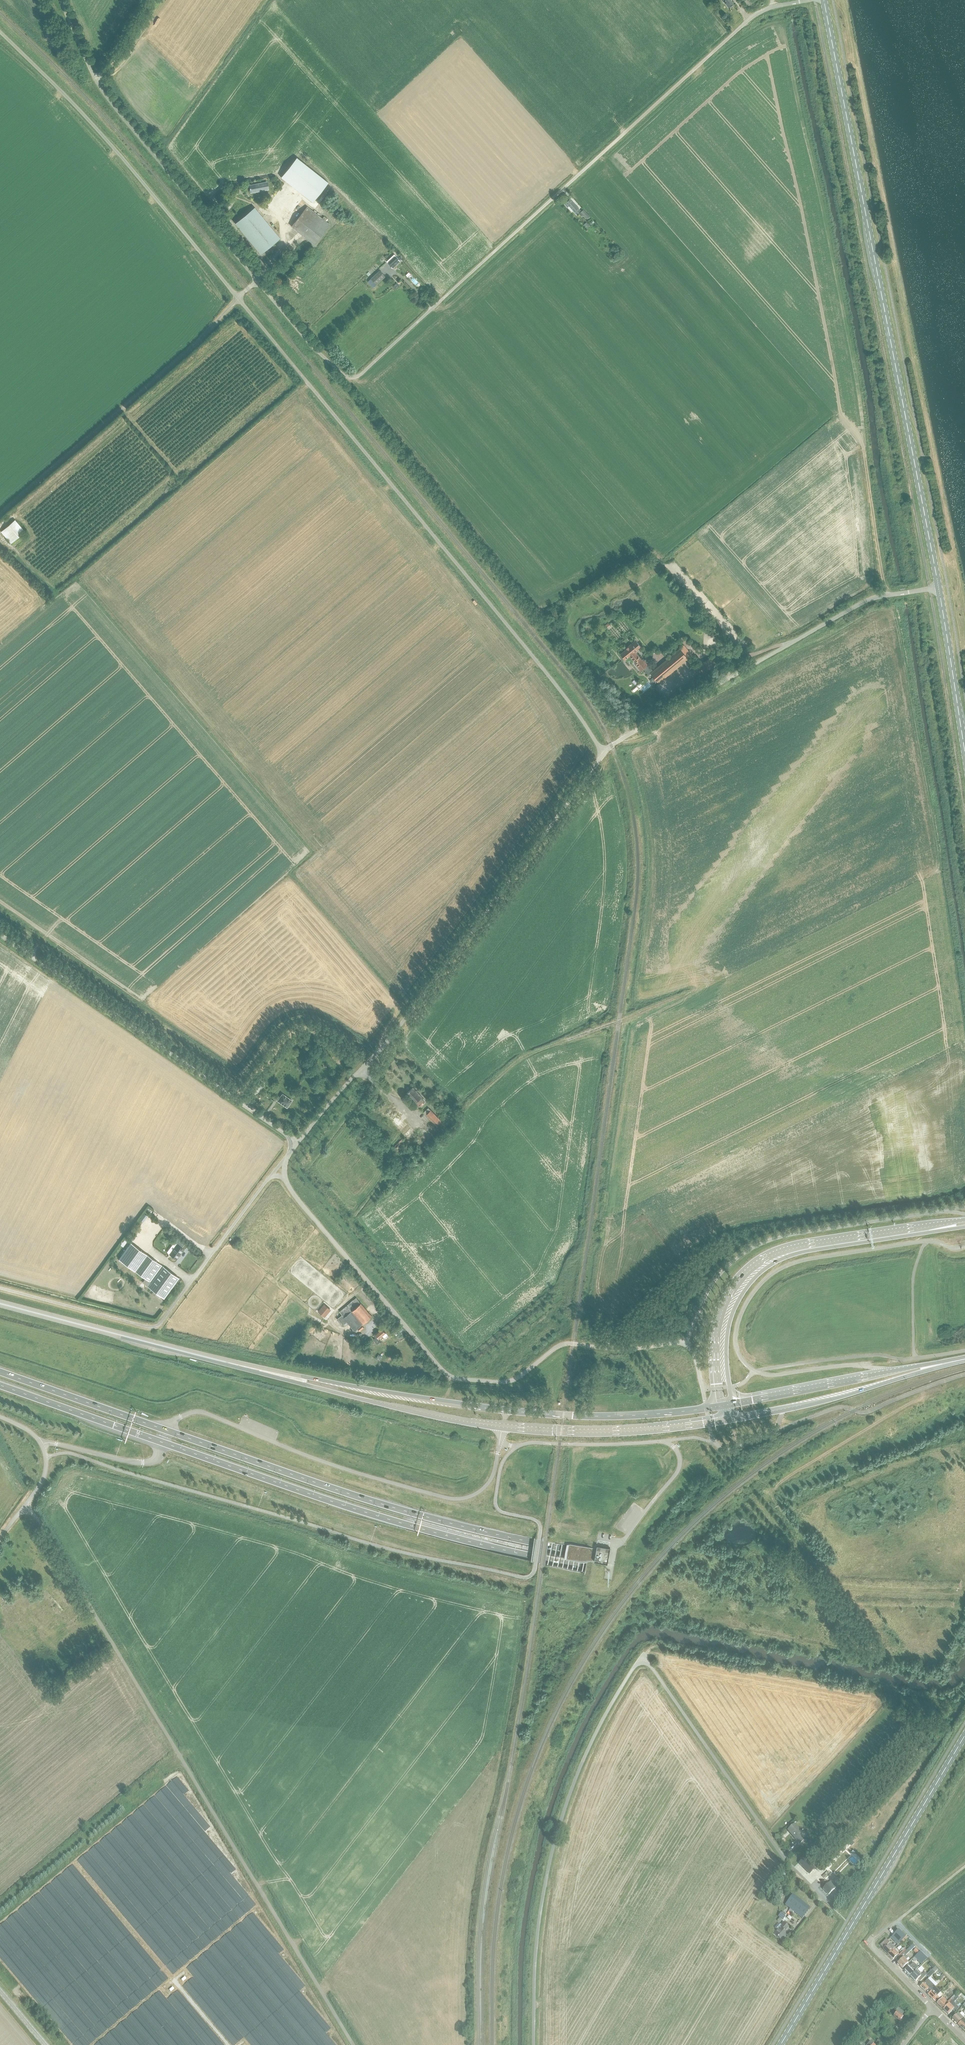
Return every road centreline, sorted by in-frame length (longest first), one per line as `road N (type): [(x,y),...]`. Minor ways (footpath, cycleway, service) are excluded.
road 1 (trunk): [(0,1385),(309,1494),(493,1547),(716,1588),(964,1602)]
road 2 (trunk): [(964,1584),(723,1571),(498,1535),(326,1486),(0,1372)]
road 3 (unclassified): [(257,281),(316,350),(342,374),(357,376),(751,18),(805,0)]
road 4 (track): [(24,1507),(353,2044)]
road 5 (primary): [(939,587),(824,0)]
road 6 (unclassified): [(603,752),(238,297)]
road 7 (unclassified): [(684,1342),(567,1344),(511,1380),(448,1377),(285,1181)]
road 8 (unclassified): [(295,1143),(413,1009),(603,752)]
road 9 (trunk): [(232,1364),(503,1427),(596,1433),(699,1424)]
road 10 (trunk): [(697,1409),(522,1412),(232,1364)]
road 11 (unclassified): [(532,2044),(547,1864),(578,1768),(641,1664)]
road 12 (unclassified): [(603,752),(875,598),(939,587)]
road 13 (unclassified): [(295,1143),(0,936)]
road 14 (primary): [(781,2044),(964,1735)]
road 15 (unclassified): [(238,297),(101,133),(0,31)]
road 16 (unclassified): [(0,1289),(156,1327),(270,1176)]
road 17 (unclassified): [(60,0),(99,87),(257,281)]
road 18 (unclassified): [(950,1210),(748,1249),(711,1280),(684,1342)]
road 19 (unclassified): [(0,511),(238,297)]
road 20 (unclassified): [(833,1907),(772,1844),(654,1670),(641,1664)]
road 21 (primary): [(754,1371),(738,1351),(738,1324),(753,1292),(782,1268),(921,1241),(964,1245)]
road 22 (track): [(694,990),(522,1057),(438,1130),(424,1128)]
road 23 (unclassified): [(714,1441),(737,1448),(836,1408),(870,1412),(964,1373)]
road 24 (track): [(818,1560),(772,1491),(919,1390)]
road 25 (trunk): [(0,1303),(232,1364)]
road 26 (primary): [(729,1420),(842,1397),(960,1360)]
road 27 (track): [(641,1664),(650,1649),(663,1648),(815,1677)]
road 28 (primary): [(793,1252),(756,1265),(729,1296),(717,1336),(719,1388)]
road 29 (primary): [(891,1373),(731,1404)]
road 30 (primary): [(729,1387),(726,1345),(737,1303),(763,1270),(793,1252)]
road 31 (primary): [(964,745),(939,587)]
road 32 (unclassified): [(0,1538),(39,1485),(46,1457),(38,1438),(0,1417)]
road 33 (residential): [(932,2008),(873,1947),(913,1908)]
road 34 (primary): [(891,1373),(848,1365),(754,1371)]
road 35 (primary): [(793,1252),(927,1230)]

